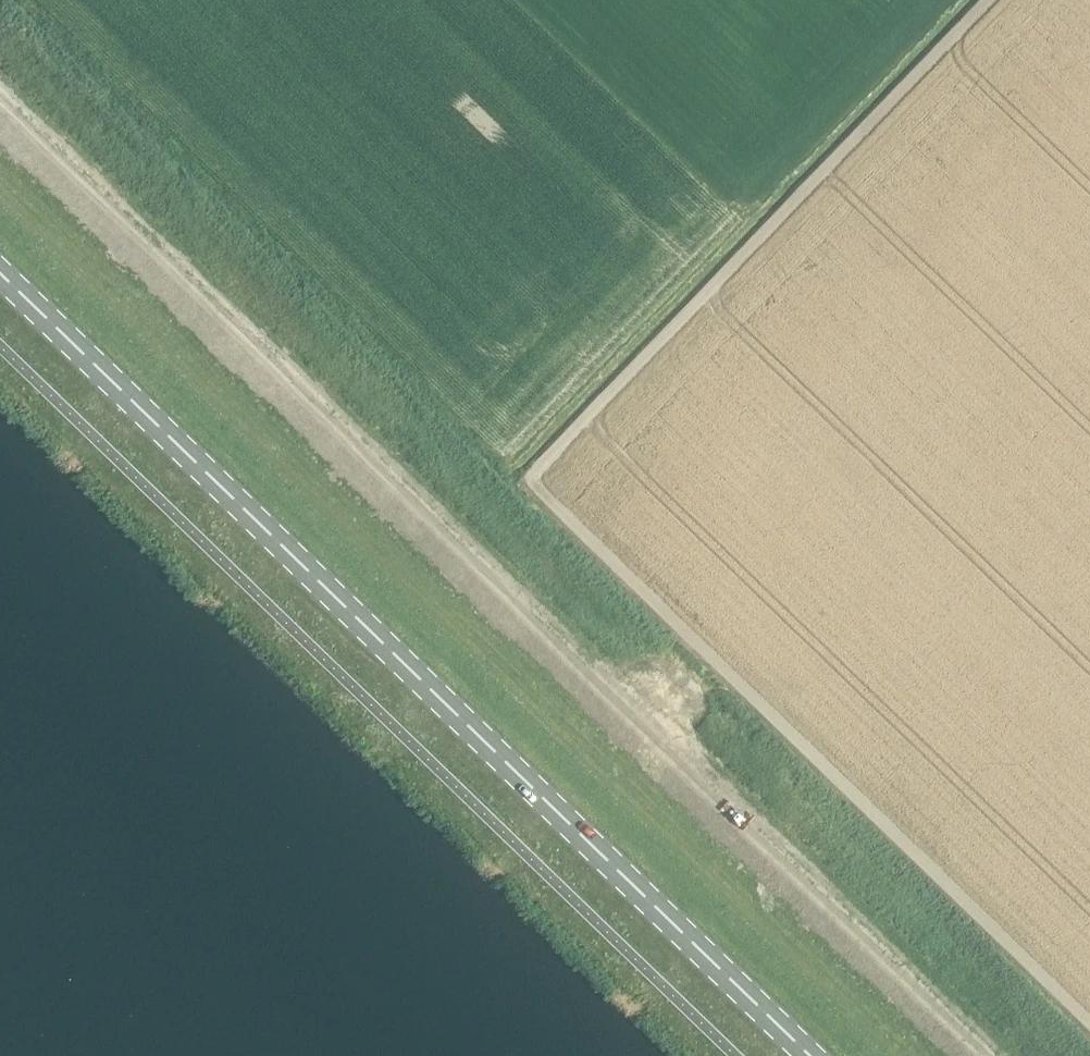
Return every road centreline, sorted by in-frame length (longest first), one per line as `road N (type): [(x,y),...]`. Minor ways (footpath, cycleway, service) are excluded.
road 1 (secondary): [(814,1055),(0,273)]

